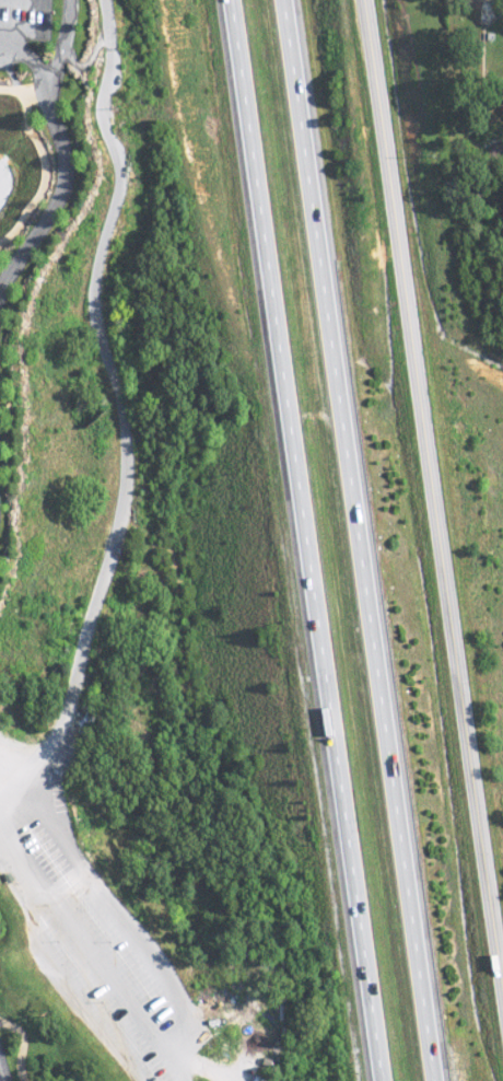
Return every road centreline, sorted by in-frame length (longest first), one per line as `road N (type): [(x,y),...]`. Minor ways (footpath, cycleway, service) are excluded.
road 1 (trunk): [(431,1080),(280,0)]
road 2 (trunk): [(229,0),(377,1080)]
road 3 (tertiary): [(354,0),(502,1030)]
road 4 (residential): [(0,794),(55,743),(115,538),(131,440)]
road 5 (residential): [(0,293),(65,188),(52,71)]
road 6 (residential): [(139,1080),(44,962),(0,889)]

